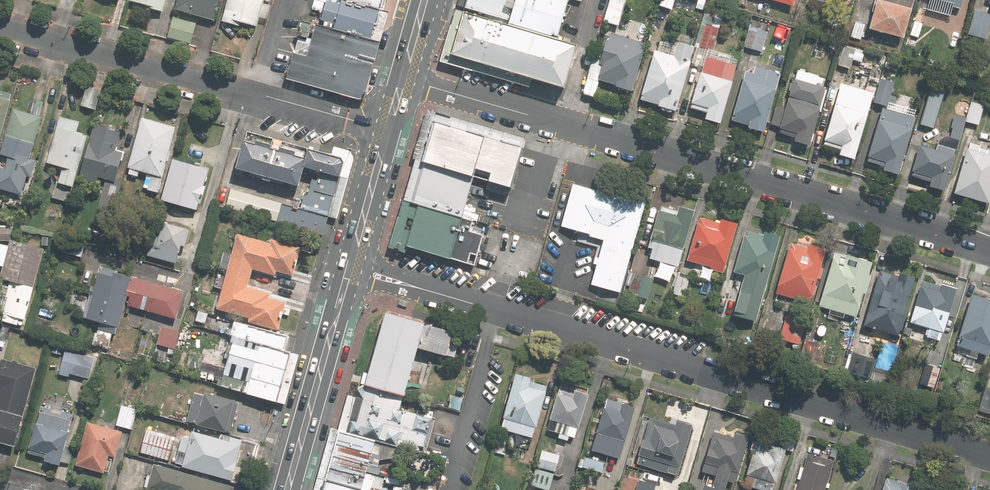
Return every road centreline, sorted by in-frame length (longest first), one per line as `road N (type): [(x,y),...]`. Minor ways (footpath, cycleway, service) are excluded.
road 1 (residential): [(403,78),(989,248)]
road 2 (residential): [(417,288),(989,456)]
road 3 (residential): [(0,26),(389,129)]
road 4 (primary): [(349,278),(287,489)]
road 5 (primary): [(389,129),(354,260)]

